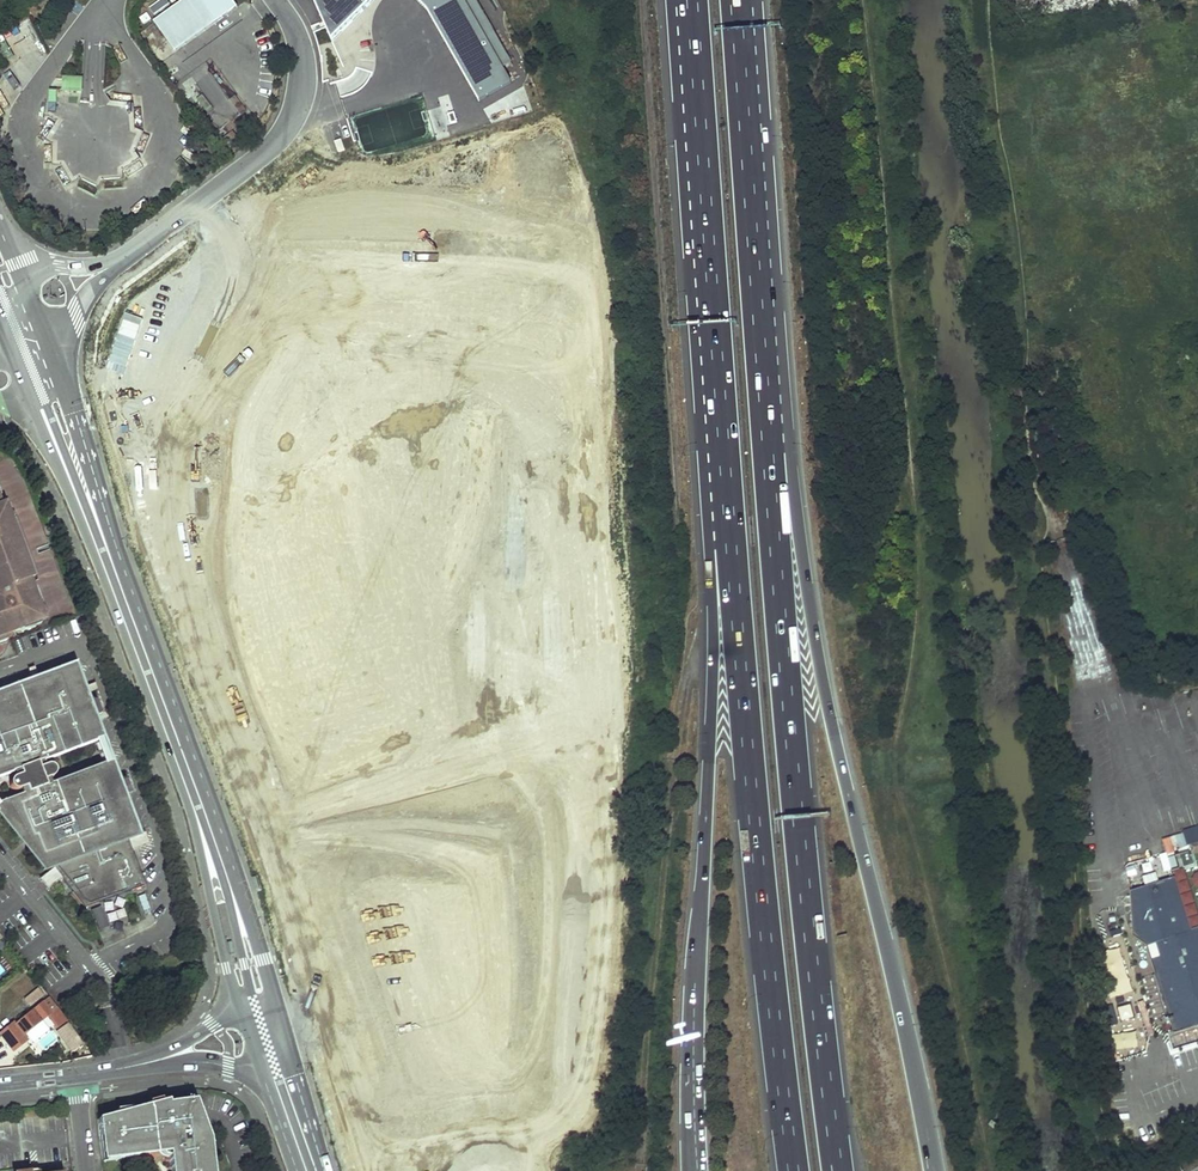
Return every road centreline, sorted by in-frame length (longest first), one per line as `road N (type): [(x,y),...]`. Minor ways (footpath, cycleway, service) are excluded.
road 1 (motorway): [(937,1170),(832,726),(754,237)]
road 2 (motorway): [(838,1170),(794,764),(754,237)]
road 3 (motorway): [(730,523),(710,550),(698,1170)]
road 4 (secondary): [(275,999),(64,382)]
road 5 (secondary): [(25,395),(104,566),(185,782),(241,1008)]
road 6 (motorway): [(730,523),(794,1170)]
road 7 (motorway): [(692,0),(730,523)]
road 8 (residential): [(0,670),(63,646),(82,647),(150,819),(164,866),(166,921),(98,964)]
road 9 (unclassified): [(123,258),(271,147),(288,122),(302,70),(277,0)]
road 10 (motorway): [(754,237),(737,0)]
road 11 (residential): [(91,970),(0,851)]

